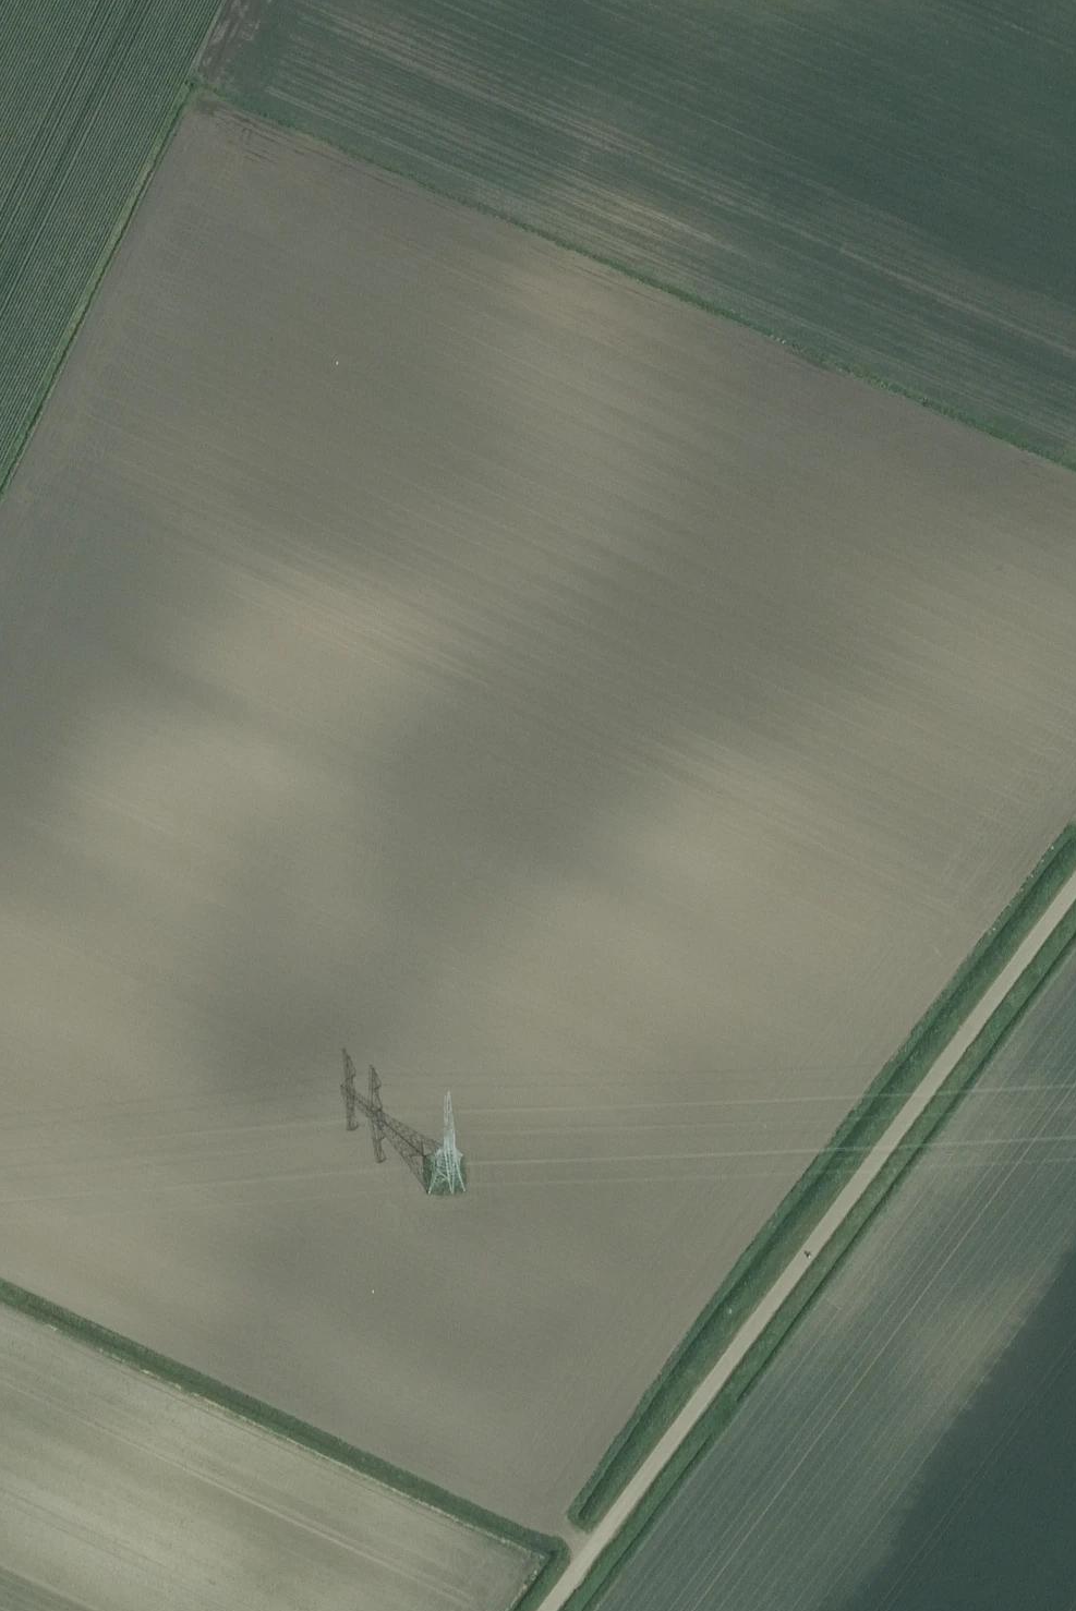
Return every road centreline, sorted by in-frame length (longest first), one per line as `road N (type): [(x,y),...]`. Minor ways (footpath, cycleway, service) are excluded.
road 1 (unclassified): [(539,1610),(1075,876)]

